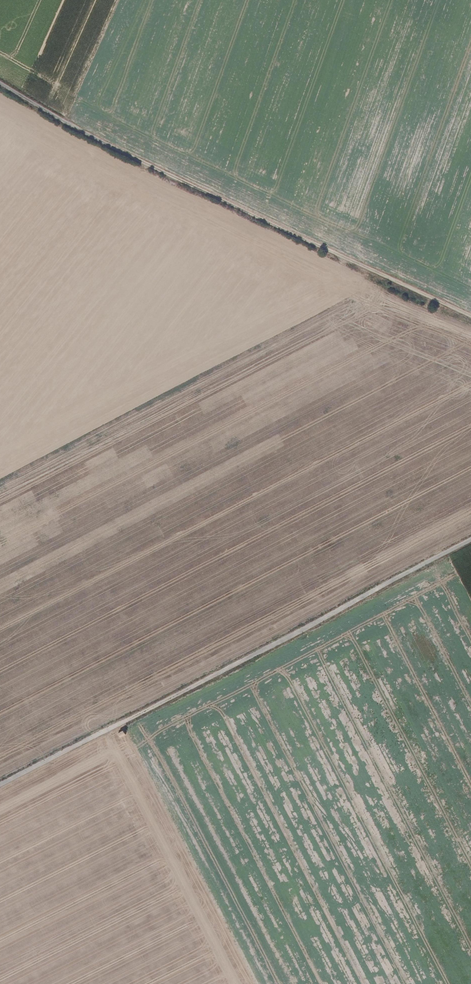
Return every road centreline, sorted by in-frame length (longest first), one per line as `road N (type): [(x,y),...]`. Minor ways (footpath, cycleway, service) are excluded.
road 1 (track): [(470,540),(0,786)]
road 2 (track): [(0,84),(114,149),(470,318)]

